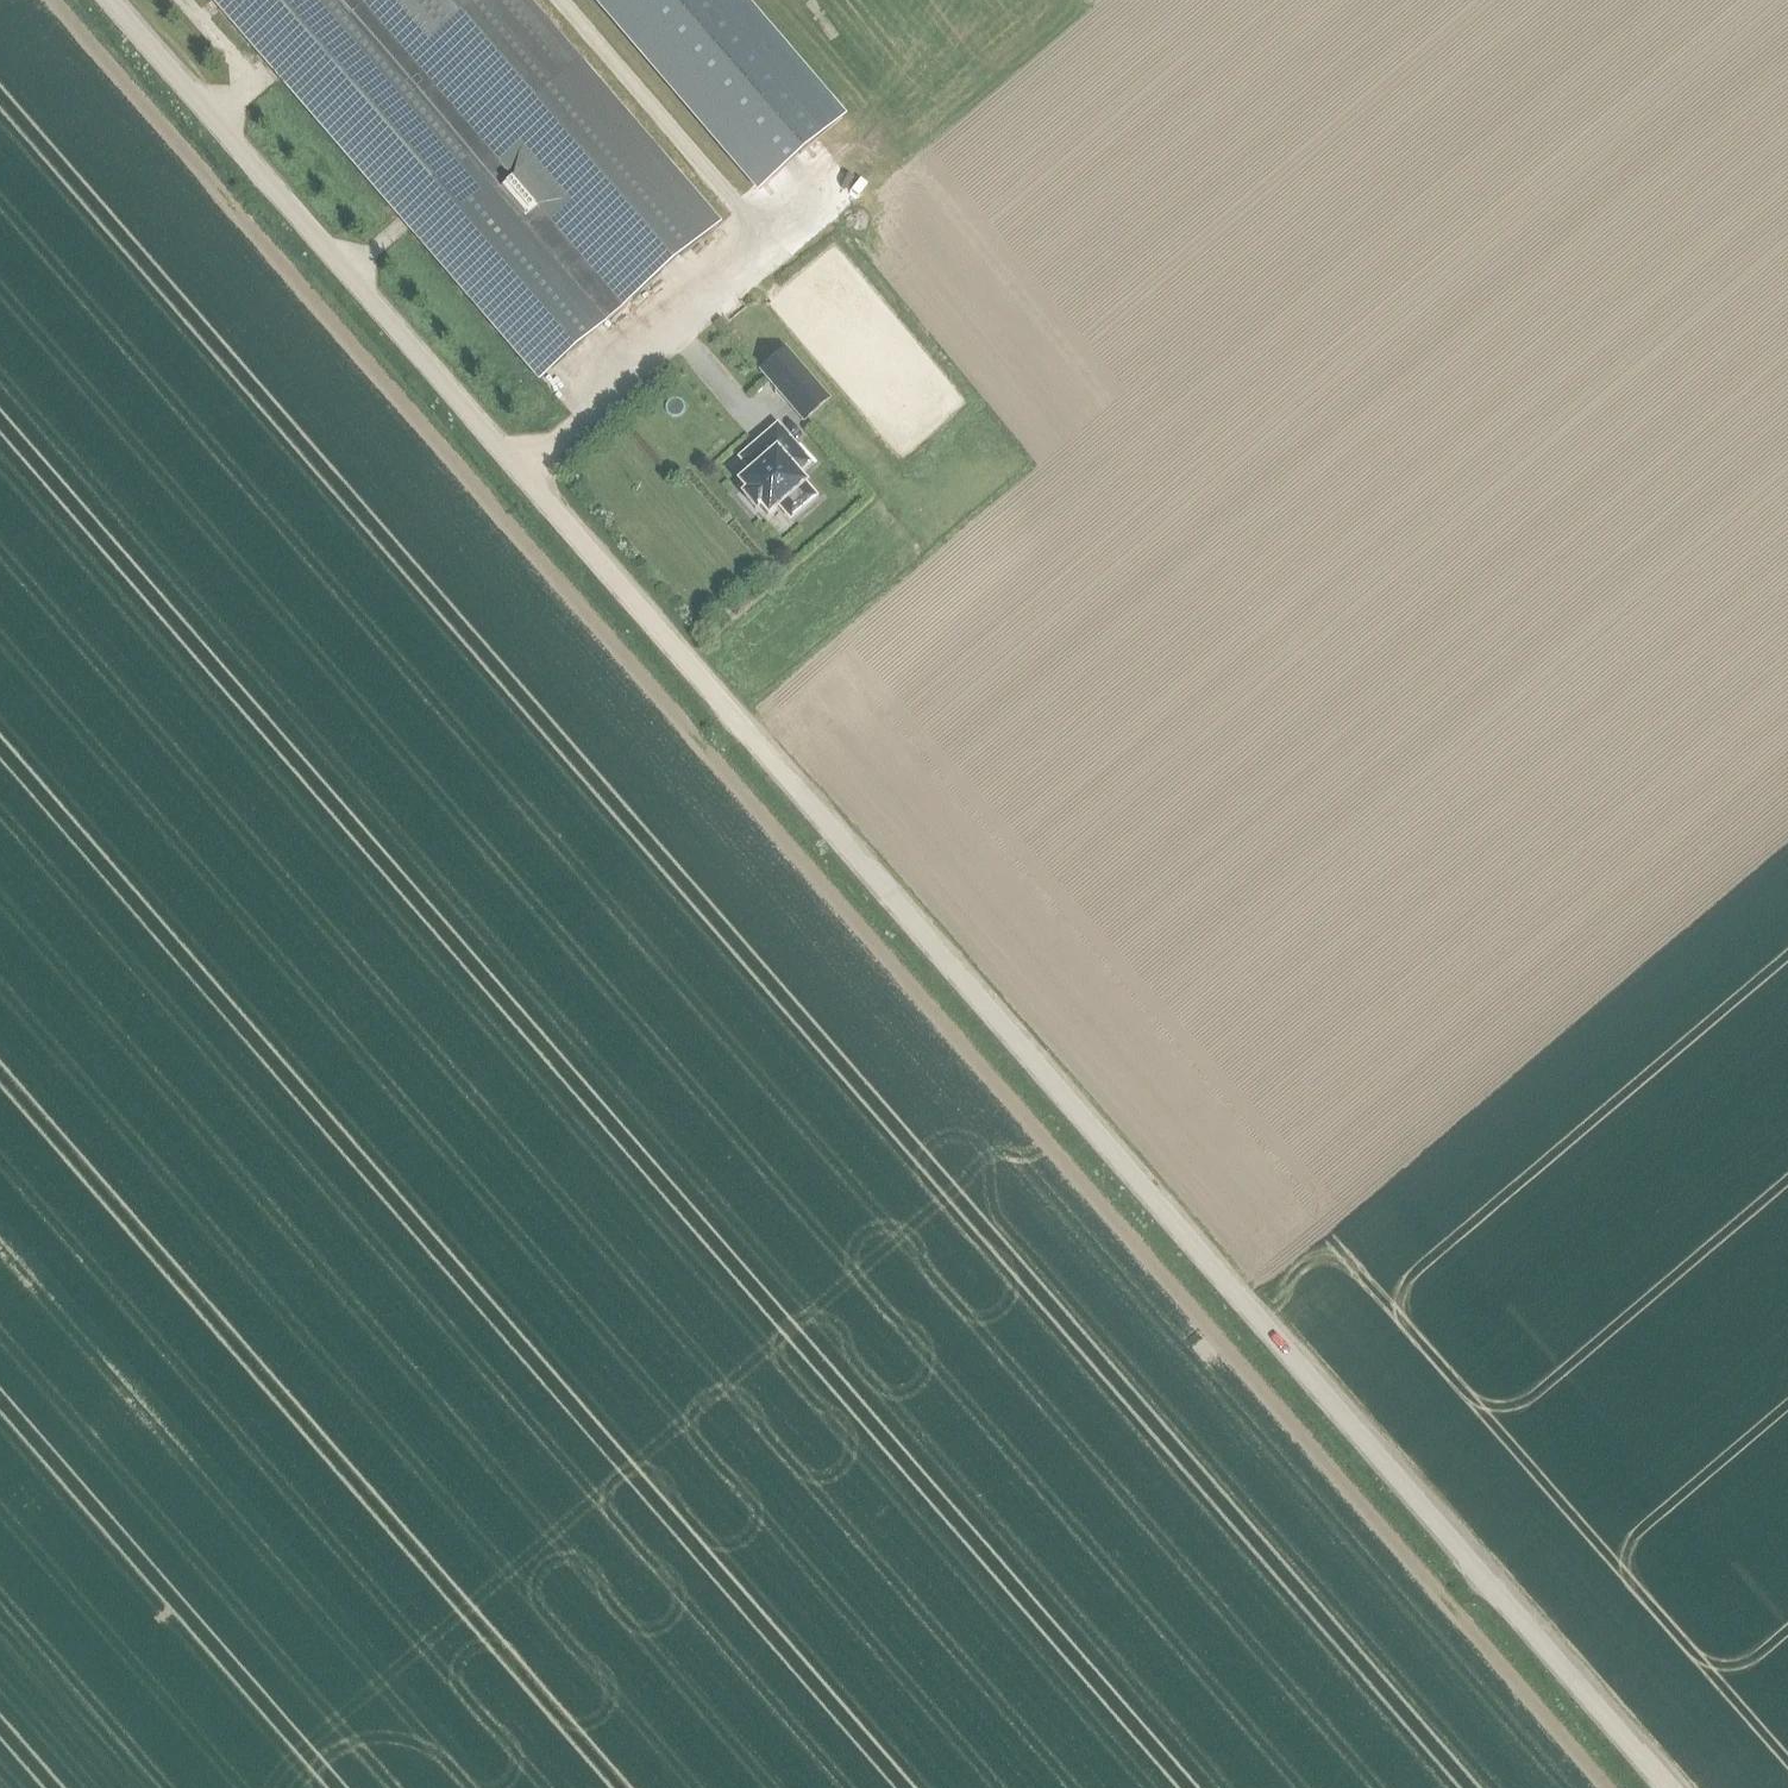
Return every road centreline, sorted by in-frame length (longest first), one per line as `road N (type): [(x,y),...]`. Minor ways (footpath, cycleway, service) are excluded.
road 1 (tertiary): [(1664,1787),(108,0)]

